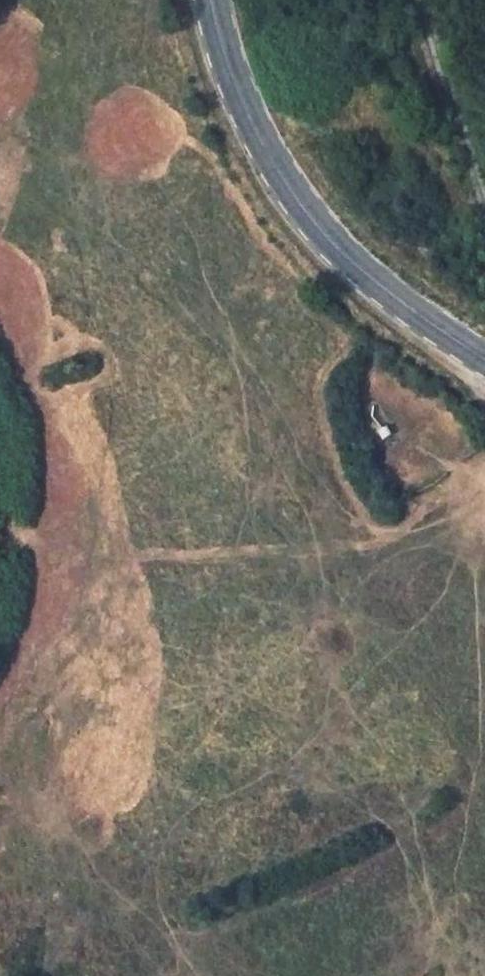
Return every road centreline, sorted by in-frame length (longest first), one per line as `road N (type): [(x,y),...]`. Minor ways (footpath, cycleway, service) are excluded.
road 1 (tertiary): [(484,358),(344,256),(298,201),(230,68),(211,0)]

